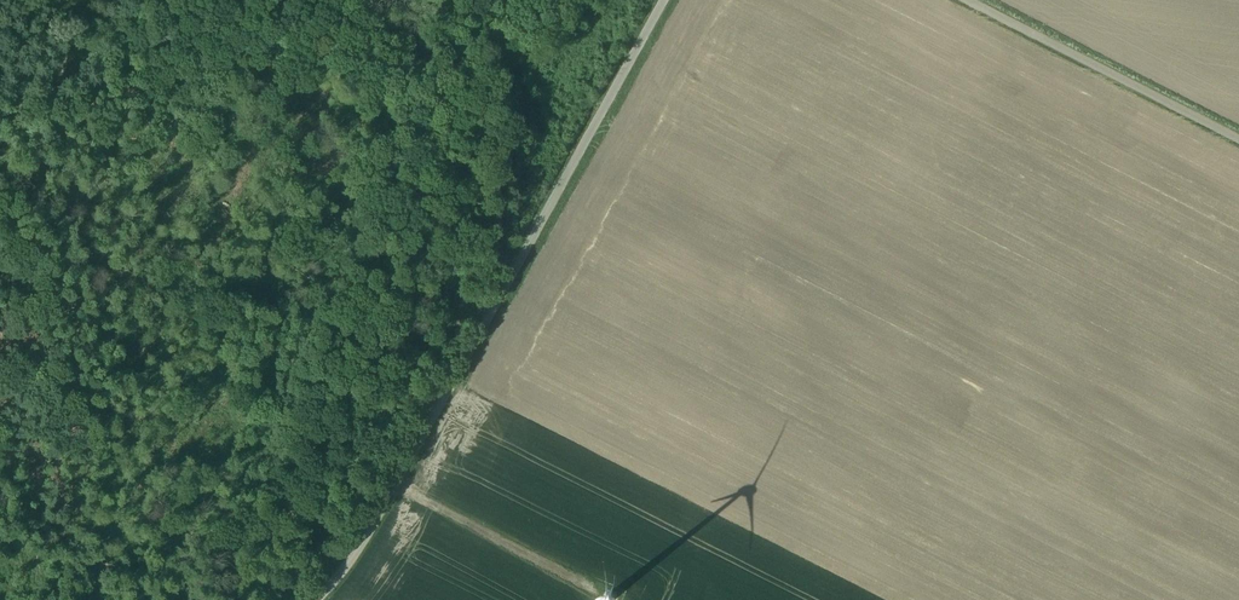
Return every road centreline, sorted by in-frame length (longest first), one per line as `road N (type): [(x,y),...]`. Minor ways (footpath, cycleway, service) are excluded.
road 1 (unclassified): [(323,599),(372,542),(511,269),(664,0)]
road 2 (unclassified): [(1238,129),(993,0)]

